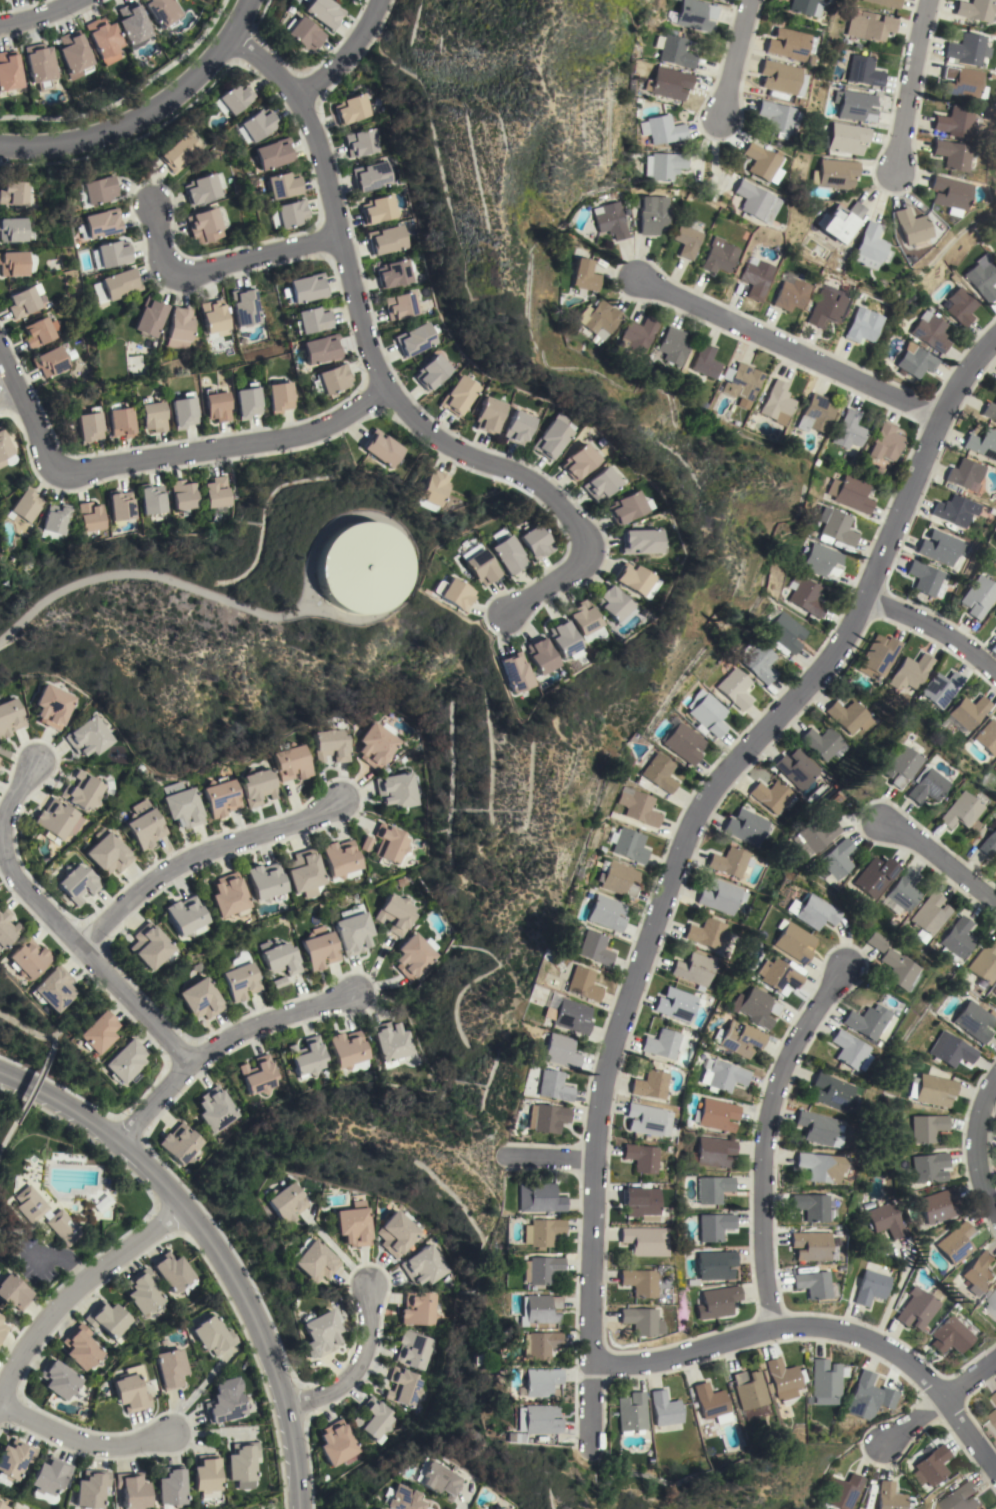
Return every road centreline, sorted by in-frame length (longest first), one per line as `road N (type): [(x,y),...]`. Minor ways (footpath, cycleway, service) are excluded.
road 1 (residential): [(932,456),(867,602),(818,684),(722,786),(684,858),(604,1074),(588,1161),(589,1444)]
road 2 (residential): [(232,36),(300,98),(381,386),(424,430),(534,484),(573,522),(574,567),(503,612)]
road 3 (tertiary): [(302,1508),(294,1415),(244,1298),(122,1141),(0,1074)]
road 4 (residential): [(381,386),(302,435),(74,472),(54,466),(0,360)]
road 5 (residential): [(995,1457),(952,1404),(869,1348),(781,1333),(593,1372)]
road 6 (residential): [(188,1065),(10,876),(0,831),(36,757)]
road 7 (residential): [(781,1333),(764,1186),(783,1079),(842,975)]
road 8 (residential): [(648,280),(942,420)]
road 9 (residential): [(0,144),(102,133),(171,100),(232,36),(247,0)]
road 10 (residential): [(80,949),(153,889),(222,849),(334,809)]
road 11 (residential): [(122,1141),(188,1065),(272,1023),(358,998)]
road 12 (residential): [(187,1218),(107,1265),(38,1335),(0,1414)]
road 13 (residential): [(338,237),(182,274),(162,263),(148,207)]
road 14 (residential): [(3,1409),(90,1444),(180,1436)]
road 15 (residential): [(893,170),(927,0)]
road 16 (residential): [(294,1415),(349,1379),(364,1354),(372,1298)]
road 17 (residential): [(867,602),(960,644),(995,672)]
road 18 (residential): [(887,1445),(952,1404),(995,1359)]
road 19 (residential): [(890,823),(995,903)]
road 20 (residential): [(300,98),(348,51),(379,0)]
road 21 (residential): [(932,456),(942,420),(995,348)]
road 22 (residential): [(716,117),(748,0)]

